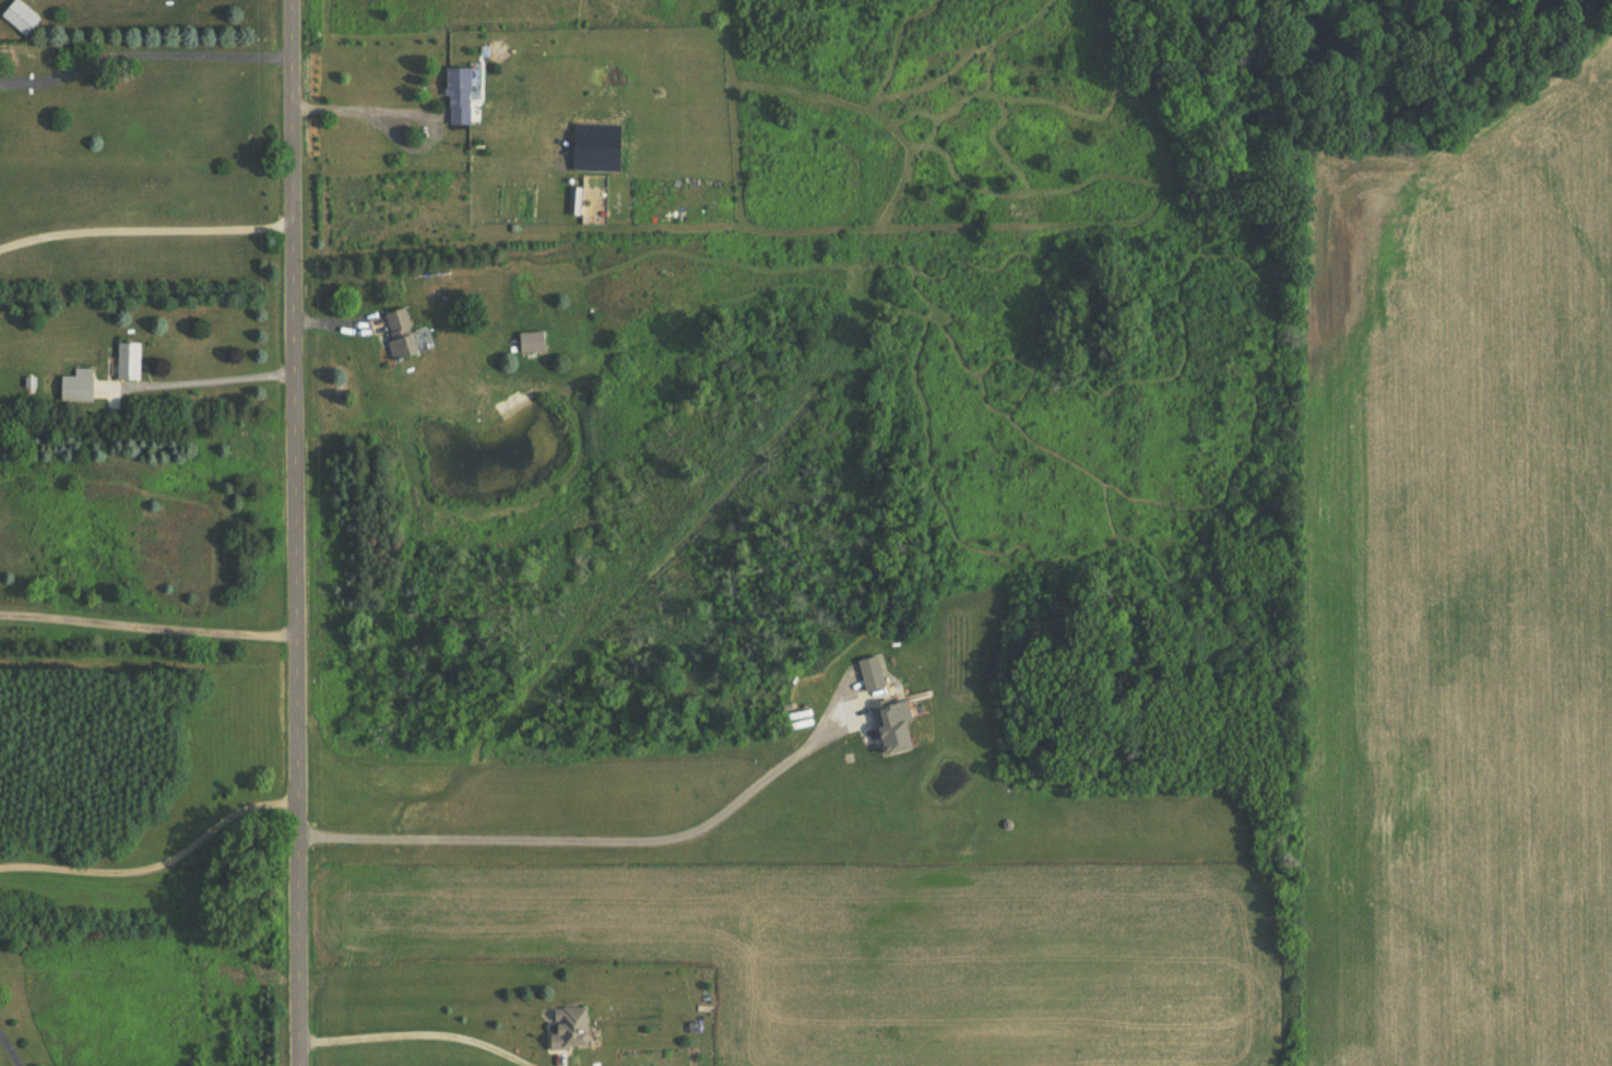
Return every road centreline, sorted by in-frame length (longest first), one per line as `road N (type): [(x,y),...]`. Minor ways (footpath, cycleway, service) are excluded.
road 1 (residential): [(295,0),(303,1065)]

